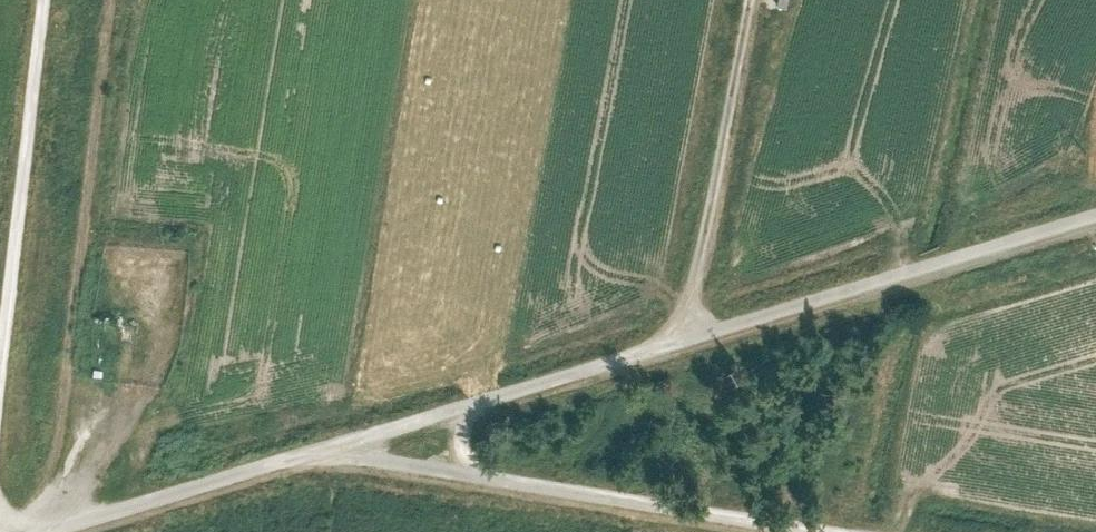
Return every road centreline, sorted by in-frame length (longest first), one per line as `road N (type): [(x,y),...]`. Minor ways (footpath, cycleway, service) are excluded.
road 1 (track): [(348,440),(1095,207)]
road 2 (track): [(32,526),(61,433),(108,0)]
road 3 (track): [(852,531),(368,452),(348,440)]
road 4 (track): [(0,384),(48,0)]
road 5 (track): [(12,531),(348,440)]
road 6 (track): [(684,335),(753,0)]
road 7 (track): [(71,514),(137,385),(155,296)]

